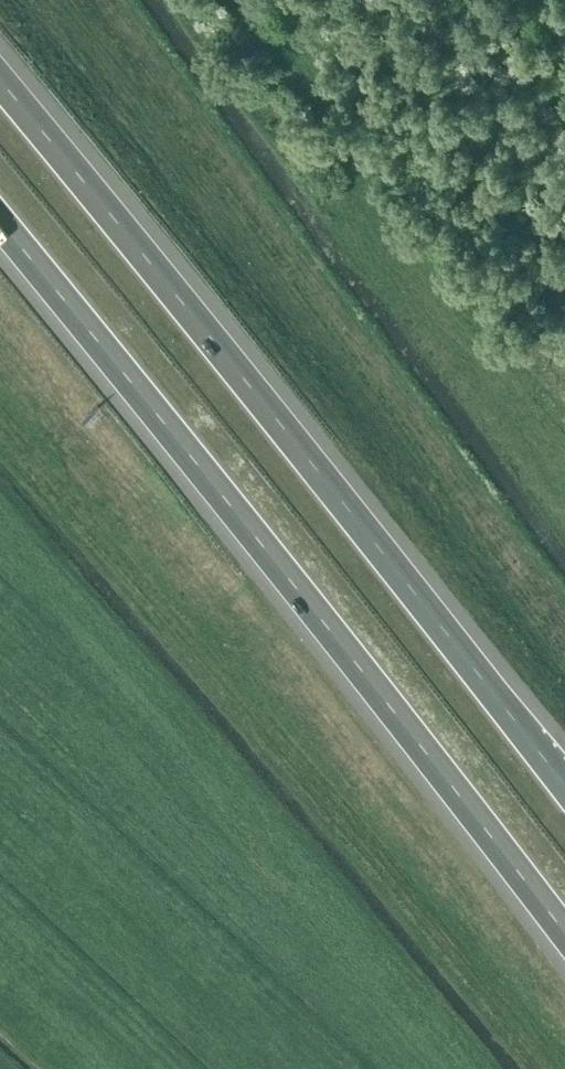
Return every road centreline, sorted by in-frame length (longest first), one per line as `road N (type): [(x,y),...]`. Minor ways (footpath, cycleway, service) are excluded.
road 1 (motorway): [(0,225),(182,445),(564,940)]
road 2 (motorway): [(564,785),(0,81)]

